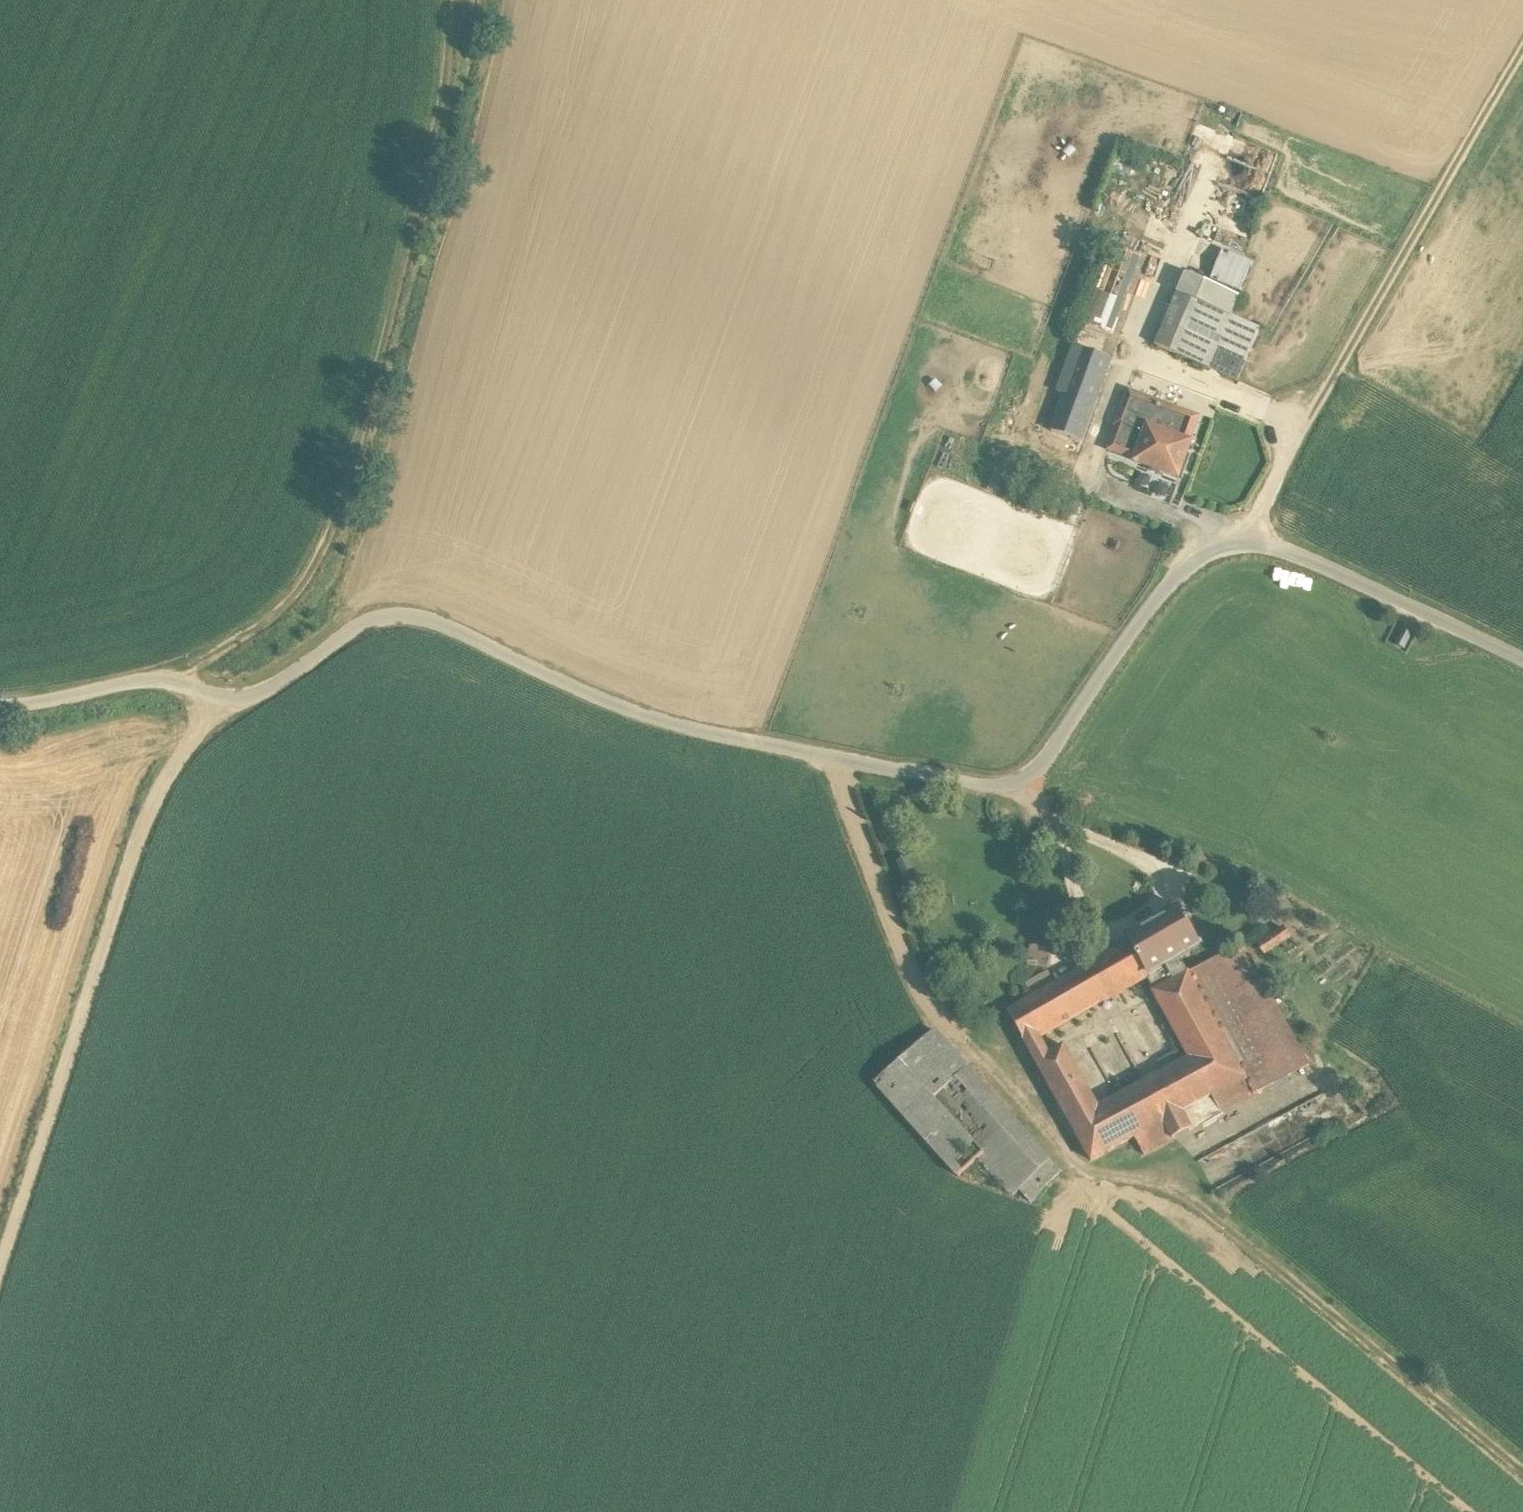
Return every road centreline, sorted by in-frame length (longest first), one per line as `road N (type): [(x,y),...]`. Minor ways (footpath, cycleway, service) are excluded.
road 1 (unclassified): [(0,711),(125,684),(251,701),(355,629),(401,617),(426,620),(646,719),(987,792),(1011,789),(1046,770),(1181,578),(1240,547),(1402,607),(1522,666)]
road 2 (track): [(833,760),(911,977),(937,1018),(1079,1172),(1184,1199),(1522,1475)]
road 3 (track): [(167,685),(242,643),(282,609),(330,538),(414,226),(442,97),(447,0)]
road 4 (track): [(0,1267),(147,815),(217,701)]
road 5 (track): [(1240,547),(1522,48)]

